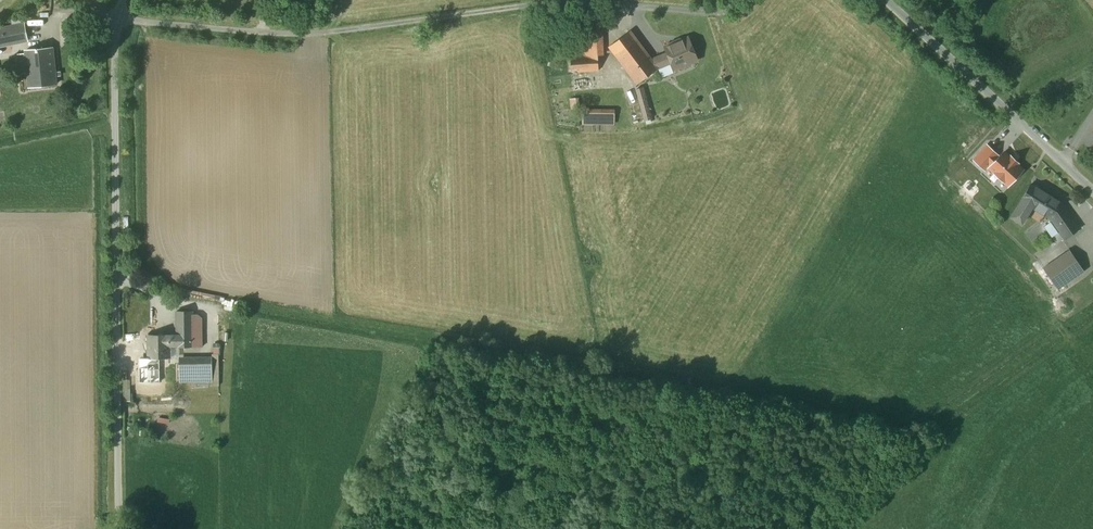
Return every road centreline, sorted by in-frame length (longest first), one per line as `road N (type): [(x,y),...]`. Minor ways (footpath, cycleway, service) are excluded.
road 1 (unclassified): [(118,19),(297,34),(542,2),(704,12),(739,0)]
road 2 (unclassified): [(118,19),(117,528)]
road 3 (unclassified): [(887,0),(1092,189)]

